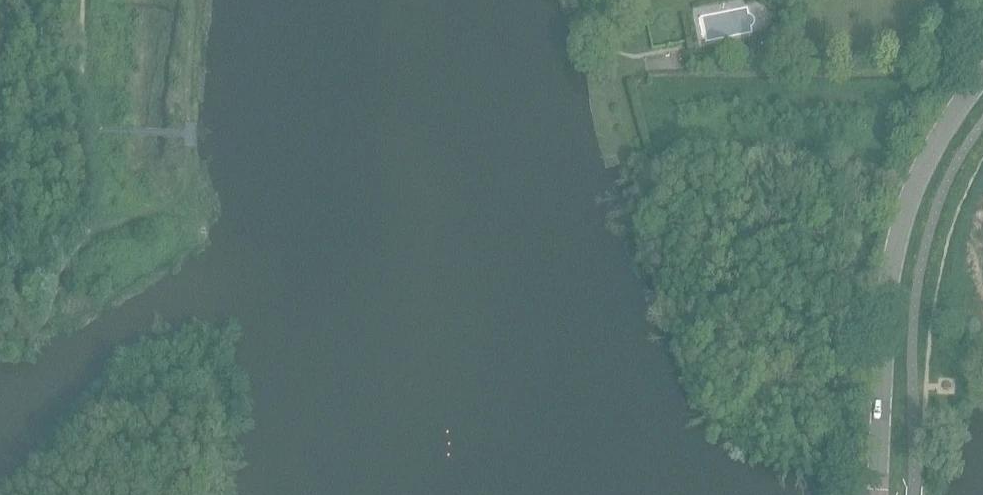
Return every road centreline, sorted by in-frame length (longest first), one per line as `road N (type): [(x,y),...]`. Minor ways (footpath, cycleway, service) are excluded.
road 1 (secondary): [(877,494),(890,233),(911,180),(982,77)]

